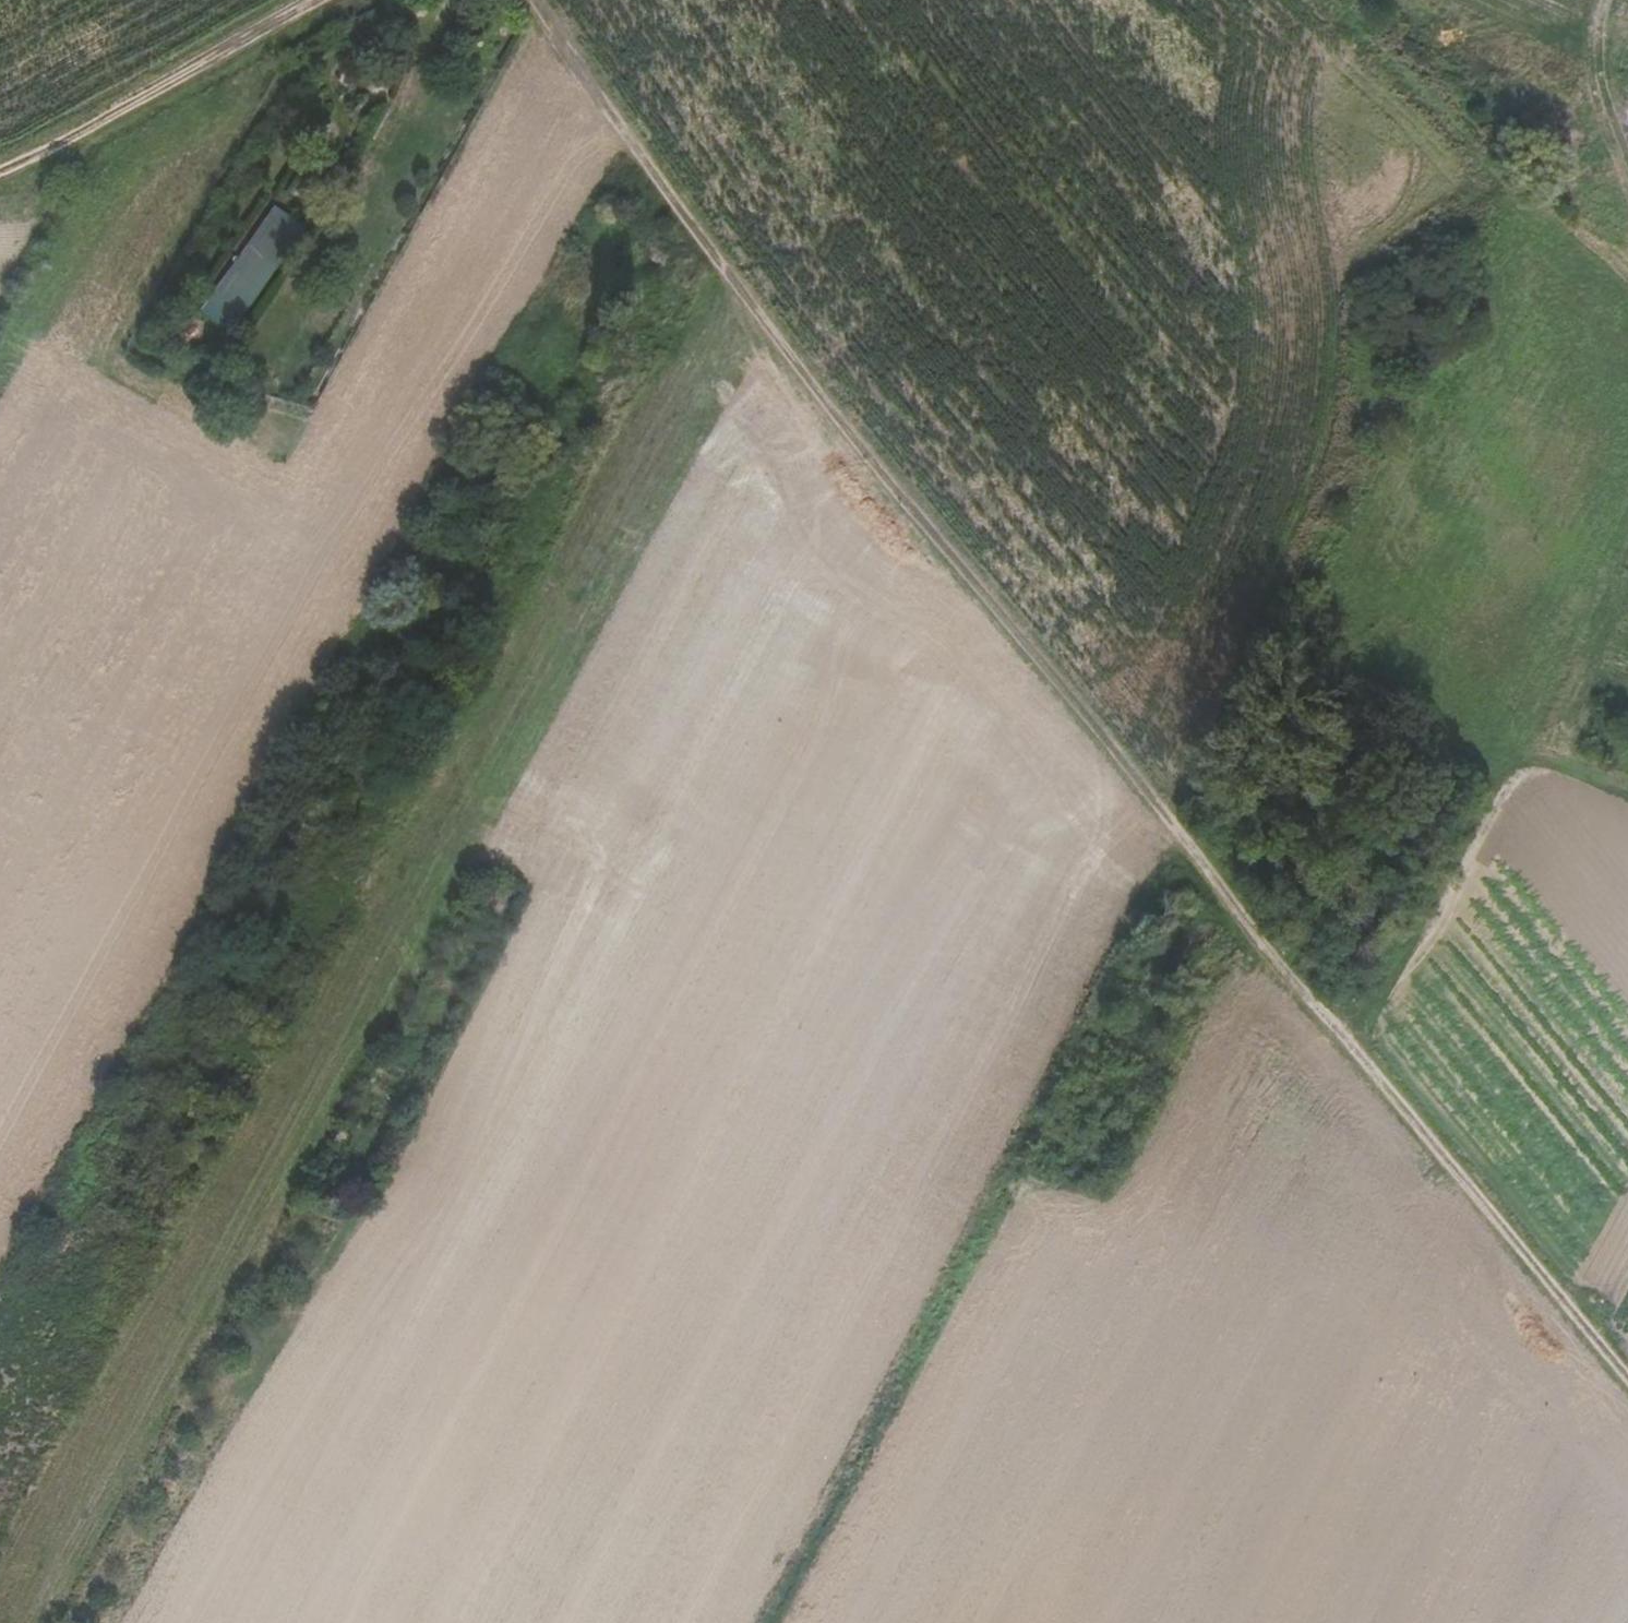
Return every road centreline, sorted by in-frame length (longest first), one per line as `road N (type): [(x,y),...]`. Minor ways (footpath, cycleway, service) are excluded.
road 1 (track): [(1627,1367),(756,300),(552,0)]
road 2 (track): [(328,0),(87,133),(0,170)]
road 3 (track): [(1307,0),(1492,177)]

